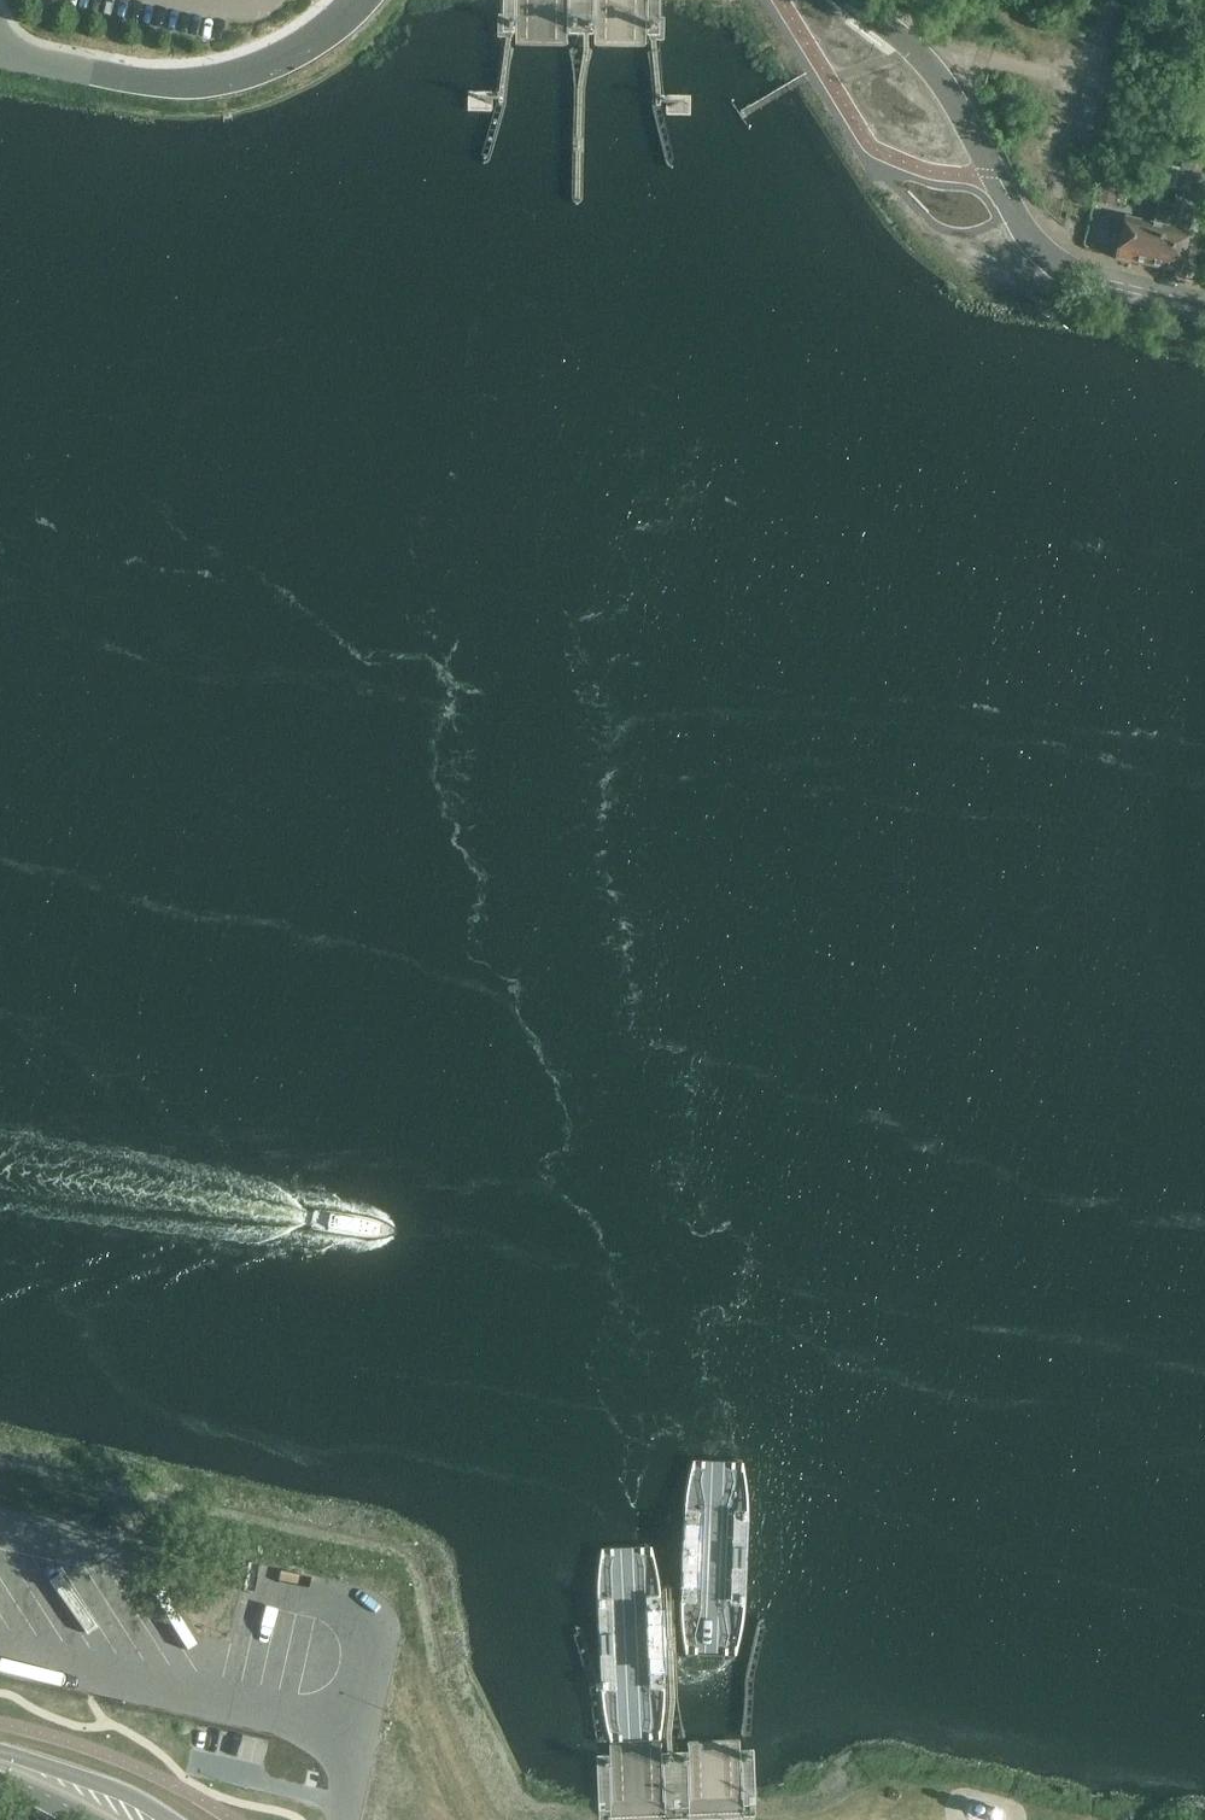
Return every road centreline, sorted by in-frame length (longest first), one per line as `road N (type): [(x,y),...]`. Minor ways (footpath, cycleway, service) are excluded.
road 1 (unclassified): [(1204,307),(1059,272),(1023,234),(931,75),(906,43),(852,0)]
road 2 (unclassified): [(0,48),(170,80),(228,74),(290,50),(353,0)]
road 3 (track): [(1108,0),(1089,94),(979,54),(906,43)]
road 4 (tertiary): [(155,1819),(0,1752)]

